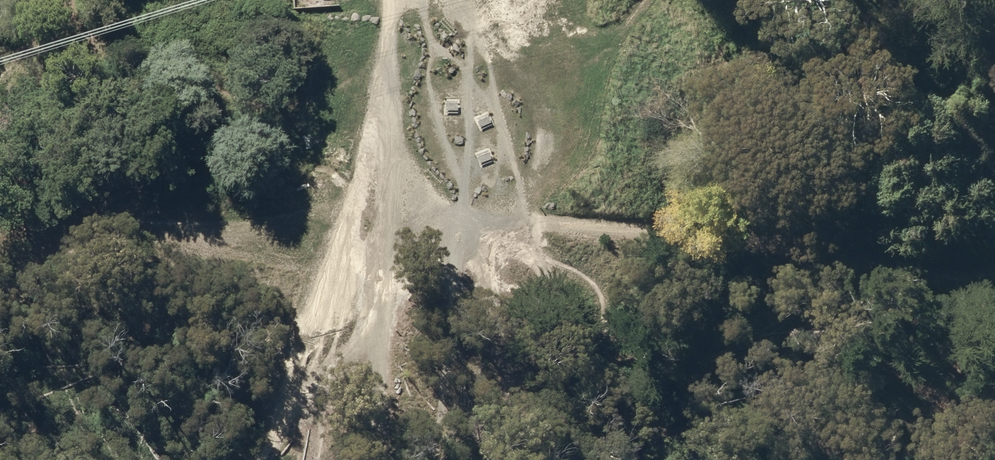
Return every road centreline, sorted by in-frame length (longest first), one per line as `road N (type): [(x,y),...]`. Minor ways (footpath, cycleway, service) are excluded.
road 1 (track): [(442,246),(700,237),(994,257)]
road 2 (track): [(442,246),(168,217),(0,213)]
road 3 (track): [(442,246),(545,192),(656,0)]
road 4 (track): [(555,238),(673,459)]
road 5 (track): [(512,282),(562,459)]
road 6 (track): [(442,246),(406,79)]

